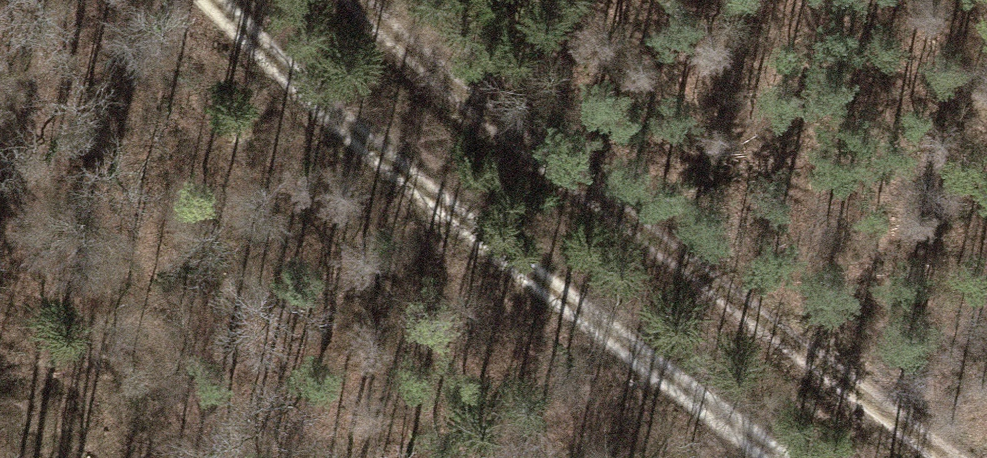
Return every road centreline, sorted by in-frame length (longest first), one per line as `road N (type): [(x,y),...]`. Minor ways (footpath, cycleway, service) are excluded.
road 1 (track): [(958,457),(494,127),(368,0)]
road 2 (track): [(207,0),(329,116),(785,457)]

